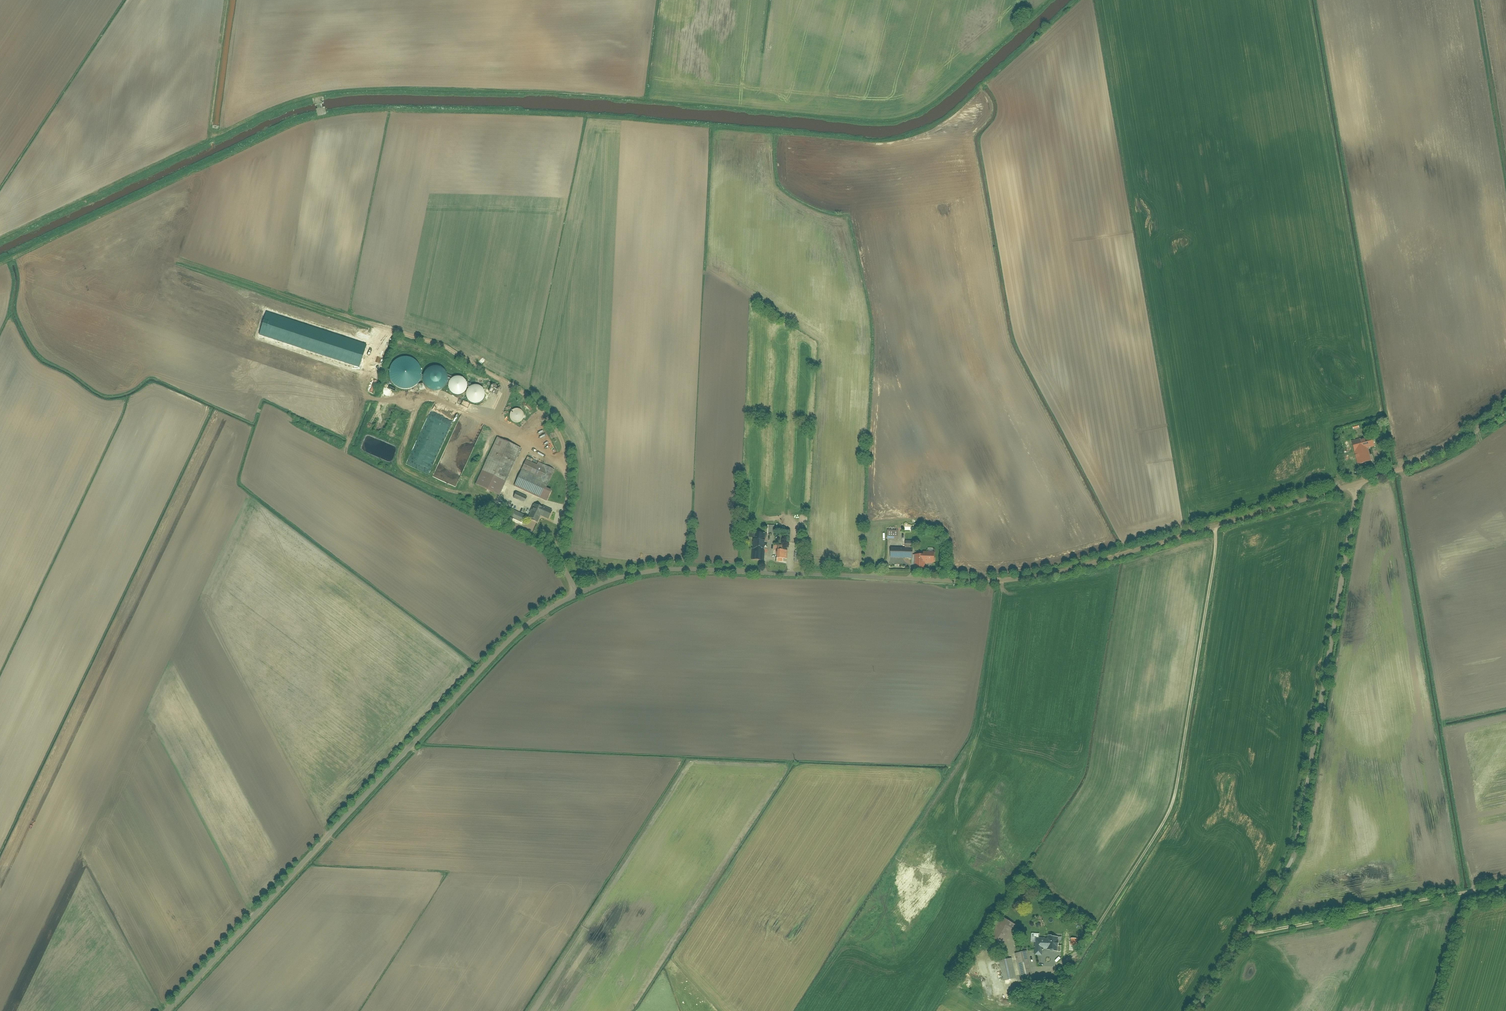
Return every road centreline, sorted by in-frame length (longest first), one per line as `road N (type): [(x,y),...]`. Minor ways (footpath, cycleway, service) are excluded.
road 1 (track): [(1051,0),(948,94),(901,112),(630,92),(595,97),(578,89),(345,92),(295,102),(210,138)]
road 2 (unclassified): [(1354,485),(1020,579),(657,571),(576,593)]
road 3 (unclassified): [(576,593),(496,653),(167,1010)]
road 4 (unclassified): [(1196,1010),(1292,855),(1354,485)]
road 5 (track): [(0,262),(296,122),(393,109),(501,111)]
road 6 (track): [(500,380),(435,342),(178,261)]
road 7 (track): [(1247,933),(1505,885)]
road 8 (track): [(210,138),(0,238)]
road 9 (unclassified): [(1505,413),(1463,441),(1354,485)]
road 10 (track): [(225,0),(210,138)]
road 11 (unclassified): [(576,593),(557,550),(568,490),(563,470)]

